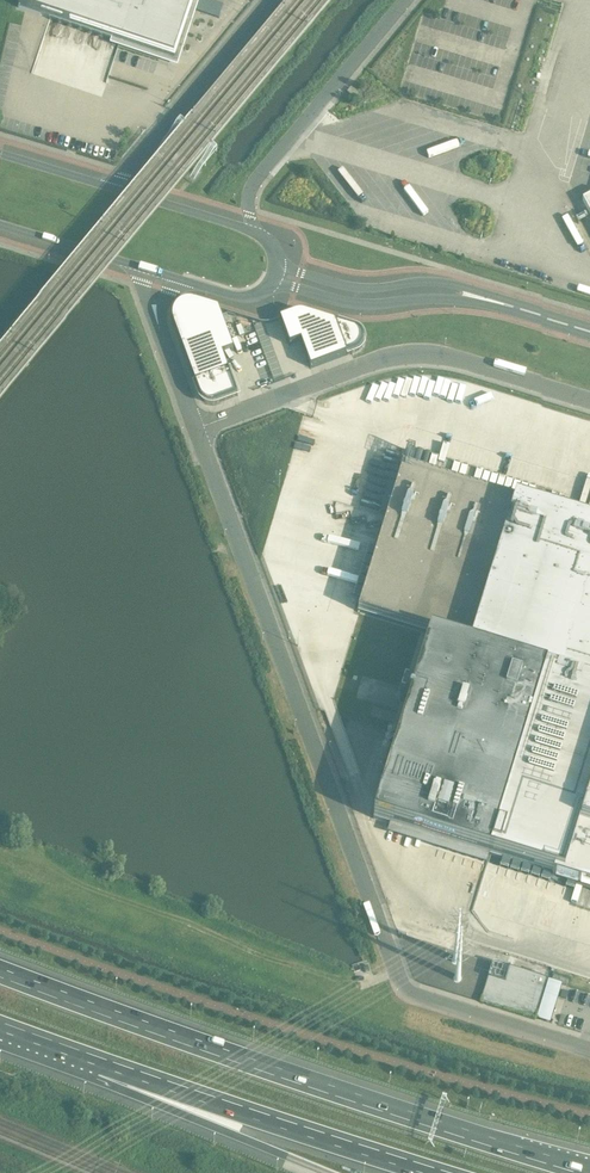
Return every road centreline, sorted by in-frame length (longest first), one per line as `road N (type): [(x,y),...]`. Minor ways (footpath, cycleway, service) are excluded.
road 1 (unclassified): [(589,1050),(428,999),(398,975),(199,430)]
road 2 (motorway): [(589,1168),(0,968)]
road 3 (unclassified): [(199,430),(340,376),(424,357),(589,403)]
road 4 (motorway): [(102,1063),(438,1172)]
road 5 (unclassified): [(253,232),(248,204),(255,184),(409,0)]
road 6 (motorway): [(102,1063),(238,1137),(326,1172)]
road 7 (unclassified): [(272,0),(112,190)]
road 8 (tertiary): [(275,285),(369,307),(448,300),(502,306)]
road 9 (tertiary): [(502,306),(450,286),(356,290),(280,269)]
road 10 (tertiary): [(0,227),(145,271)]
road 11 (tertiary): [(253,232),(112,190)]

